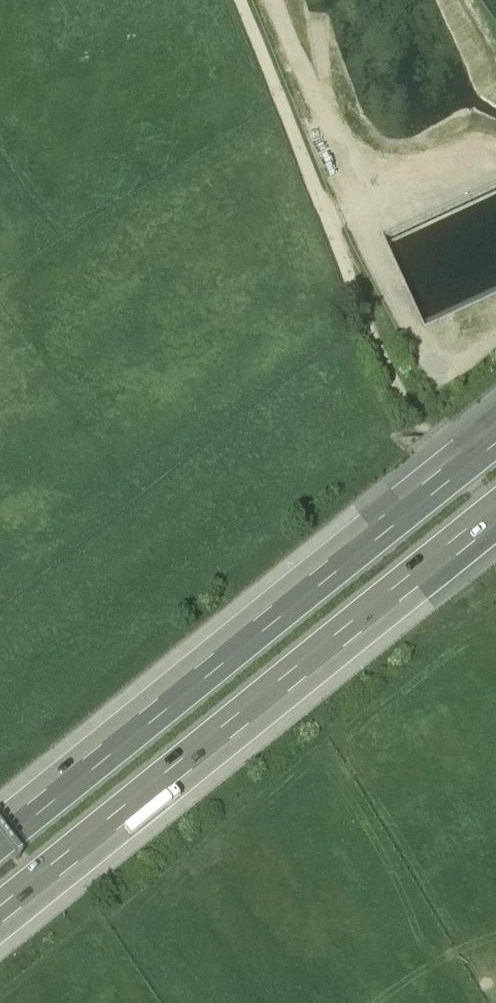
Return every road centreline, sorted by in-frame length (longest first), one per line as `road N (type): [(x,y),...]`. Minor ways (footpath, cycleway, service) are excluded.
road 1 (motorway): [(0,927),(495,527)]
road 2 (motorway): [(495,427),(0,817)]
road 3 (track): [(241,0),(370,335),(428,437),(495,522)]

